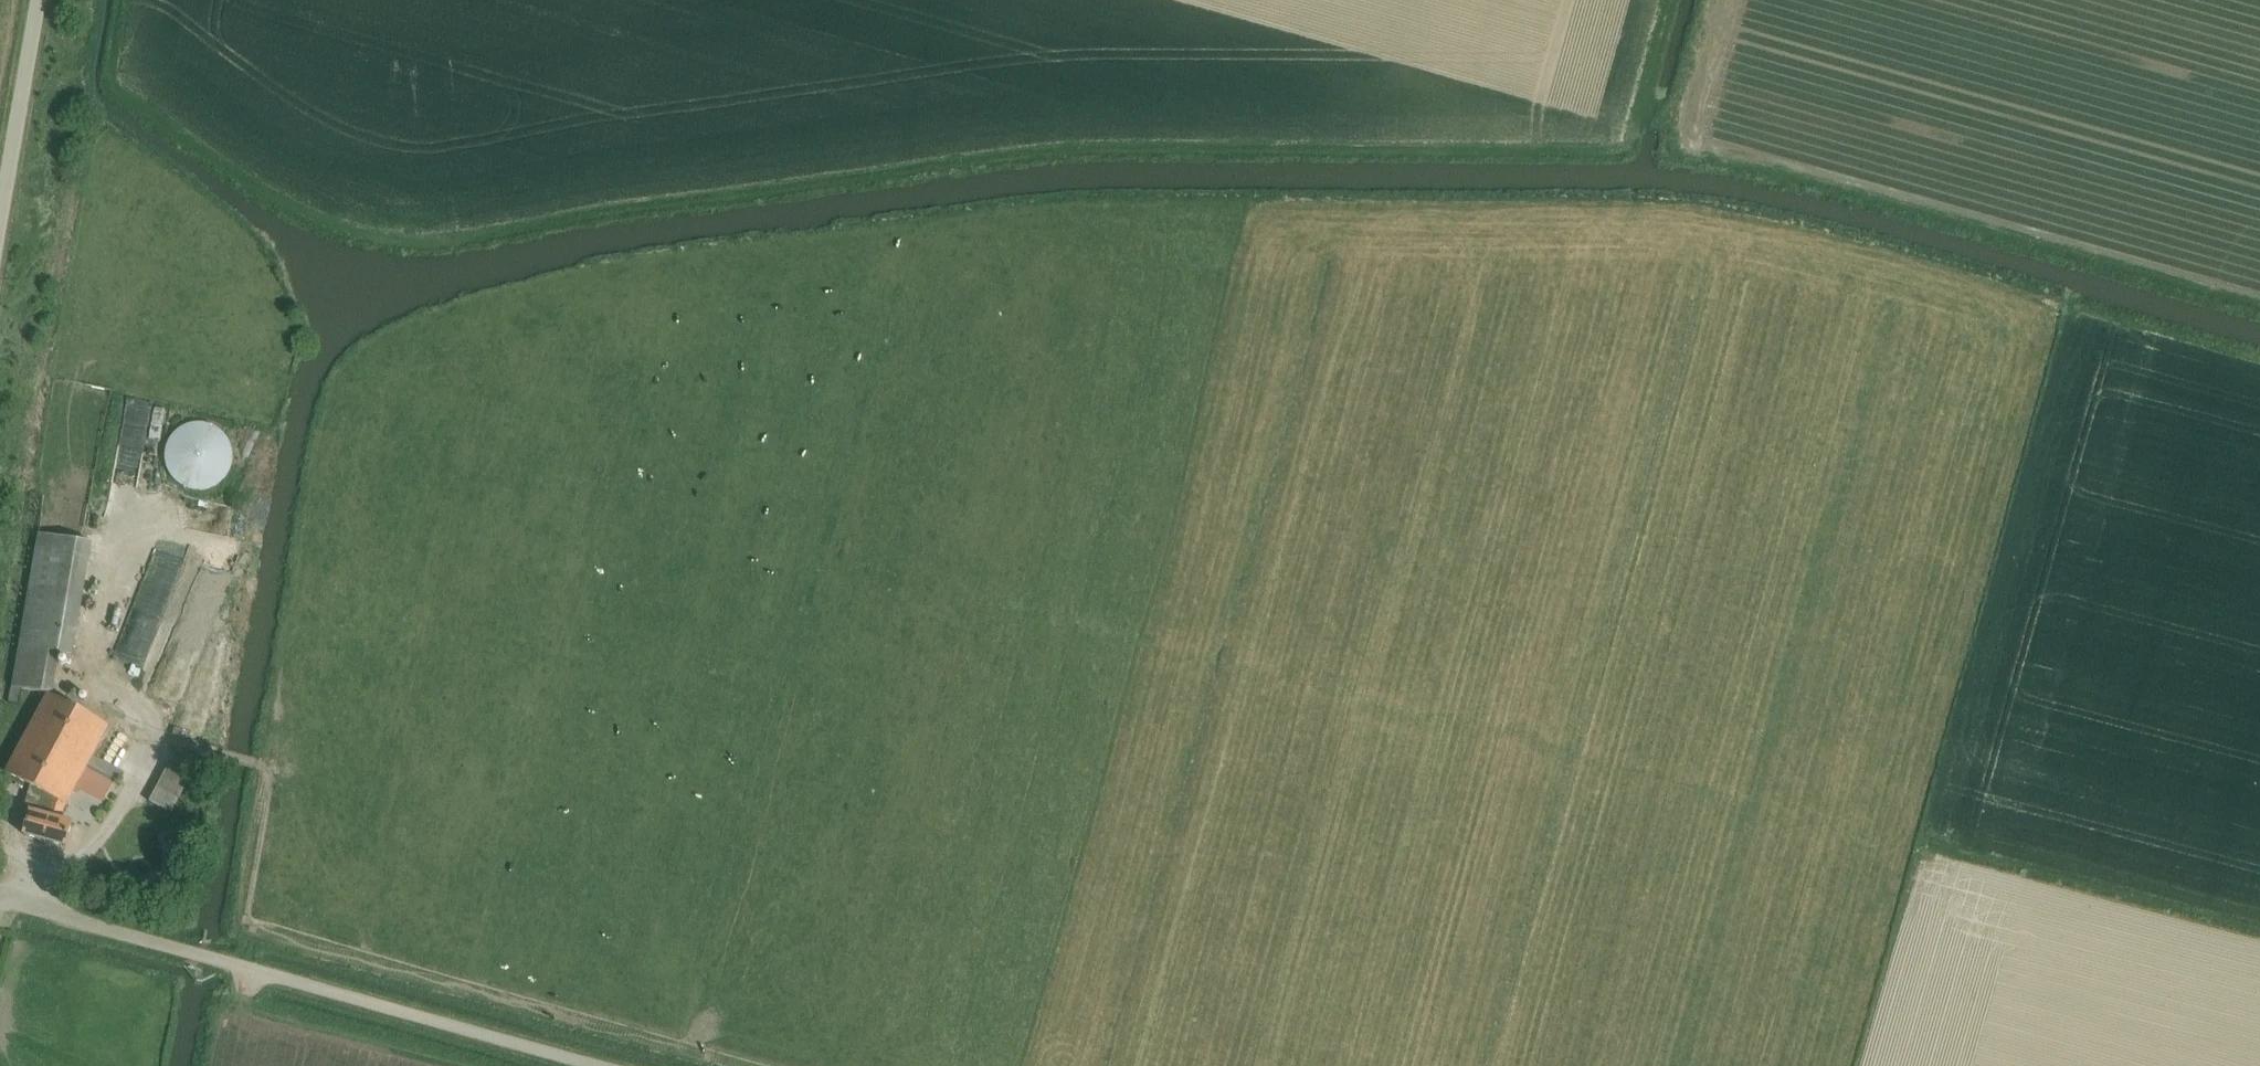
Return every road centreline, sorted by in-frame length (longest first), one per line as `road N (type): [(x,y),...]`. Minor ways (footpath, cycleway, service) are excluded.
road 1 (unclassified): [(657,1065),(0,898)]
road 2 (unclassified): [(0,231),(40,0)]

